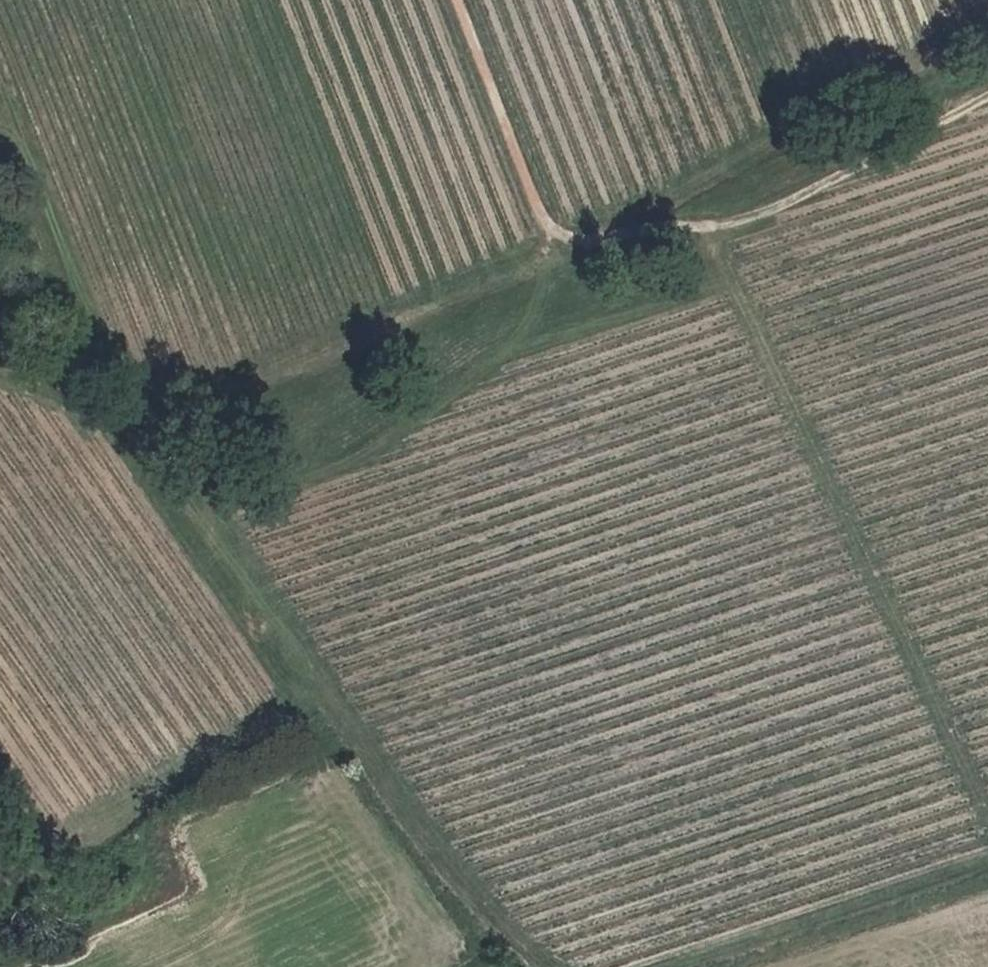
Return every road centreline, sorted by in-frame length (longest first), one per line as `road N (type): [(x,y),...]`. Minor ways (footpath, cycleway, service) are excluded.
road 1 (track): [(0,119),(12,120),(122,424),(155,430),(568,236)]
road 2 (track): [(465,0),(568,236),(669,241),(794,212),(987,106)]
road 3 (track): [(122,424),(528,959),(544,966)]
road 4 (track): [(987,789),(714,230)]
road 5 (track): [(680,966),(987,867)]
road 6 (track): [(318,683),(76,829)]

